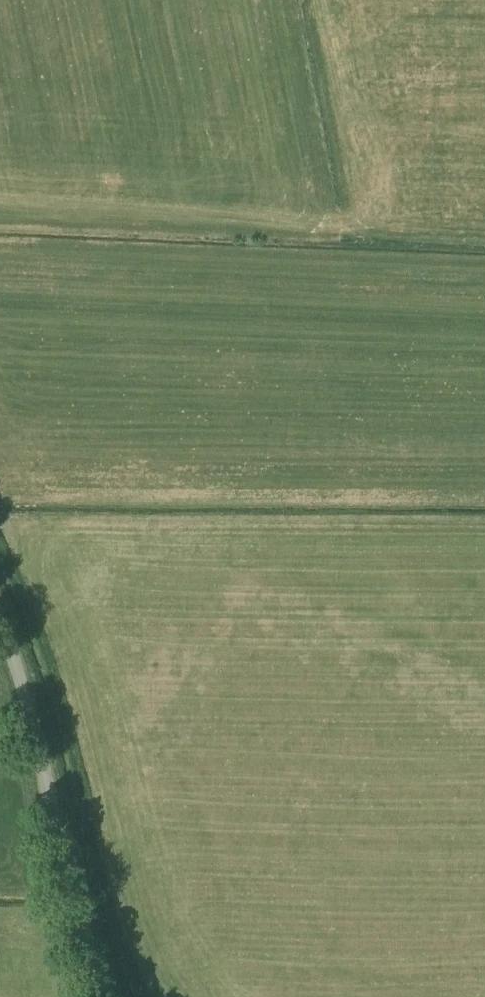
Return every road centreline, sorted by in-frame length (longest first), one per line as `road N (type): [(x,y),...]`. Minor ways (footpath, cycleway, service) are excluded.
road 1 (unclassified): [(108,996),(73,905),(0,592)]

